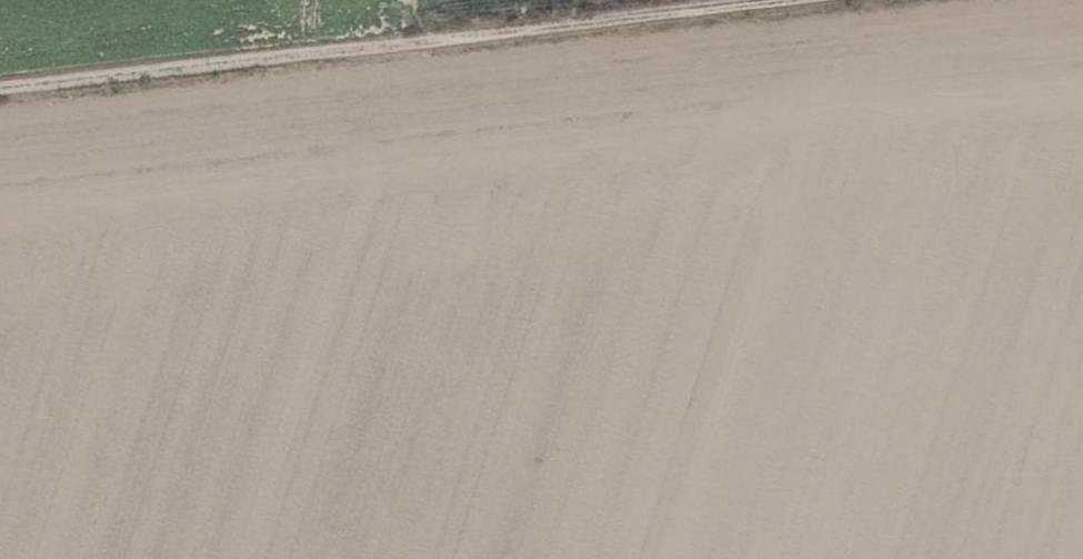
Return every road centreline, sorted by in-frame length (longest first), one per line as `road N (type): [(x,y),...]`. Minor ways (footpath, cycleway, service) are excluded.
road 1 (track): [(0,93),(959,0)]

